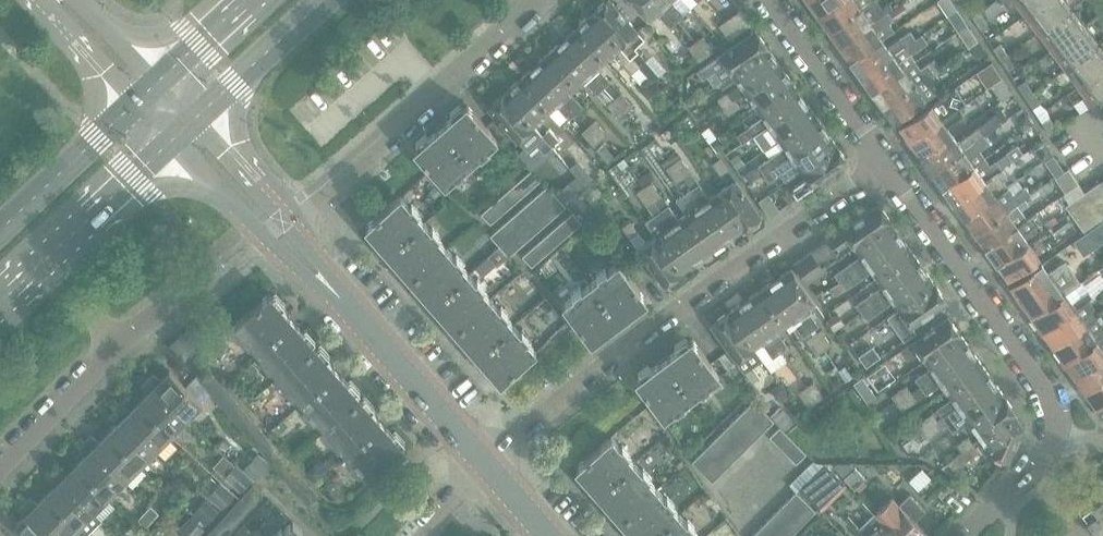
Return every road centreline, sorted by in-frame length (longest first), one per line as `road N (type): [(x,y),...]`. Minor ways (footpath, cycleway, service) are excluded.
road 1 (residential): [(486,464),(662,322),(886,164)]
road 2 (residential): [(271,226),(313,201),(542,0)]
road 3 (residential): [(1051,440),(1048,389),(886,164)]
road 4 (residential): [(486,464),(271,226)]
road 5 (secondary): [(0,304),(174,140)]
road 6 (residential): [(886,164),(770,0)]
road 7 (secondary): [(136,101),(0,227)]
road 8 (secondary): [(196,120),(328,0)]
road 9 (residential): [(0,466),(118,343)]
road 10 (residential): [(44,0),(136,101)]
road 11 (residential): [(271,226),(272,209),(196,120)]
road 12 (residential): [(174,140),(254,224),(271,226)]
road 13 (residential): [(966,535),(1051,440)]
road 14 (secondary): [(246,0),(157,82)]

